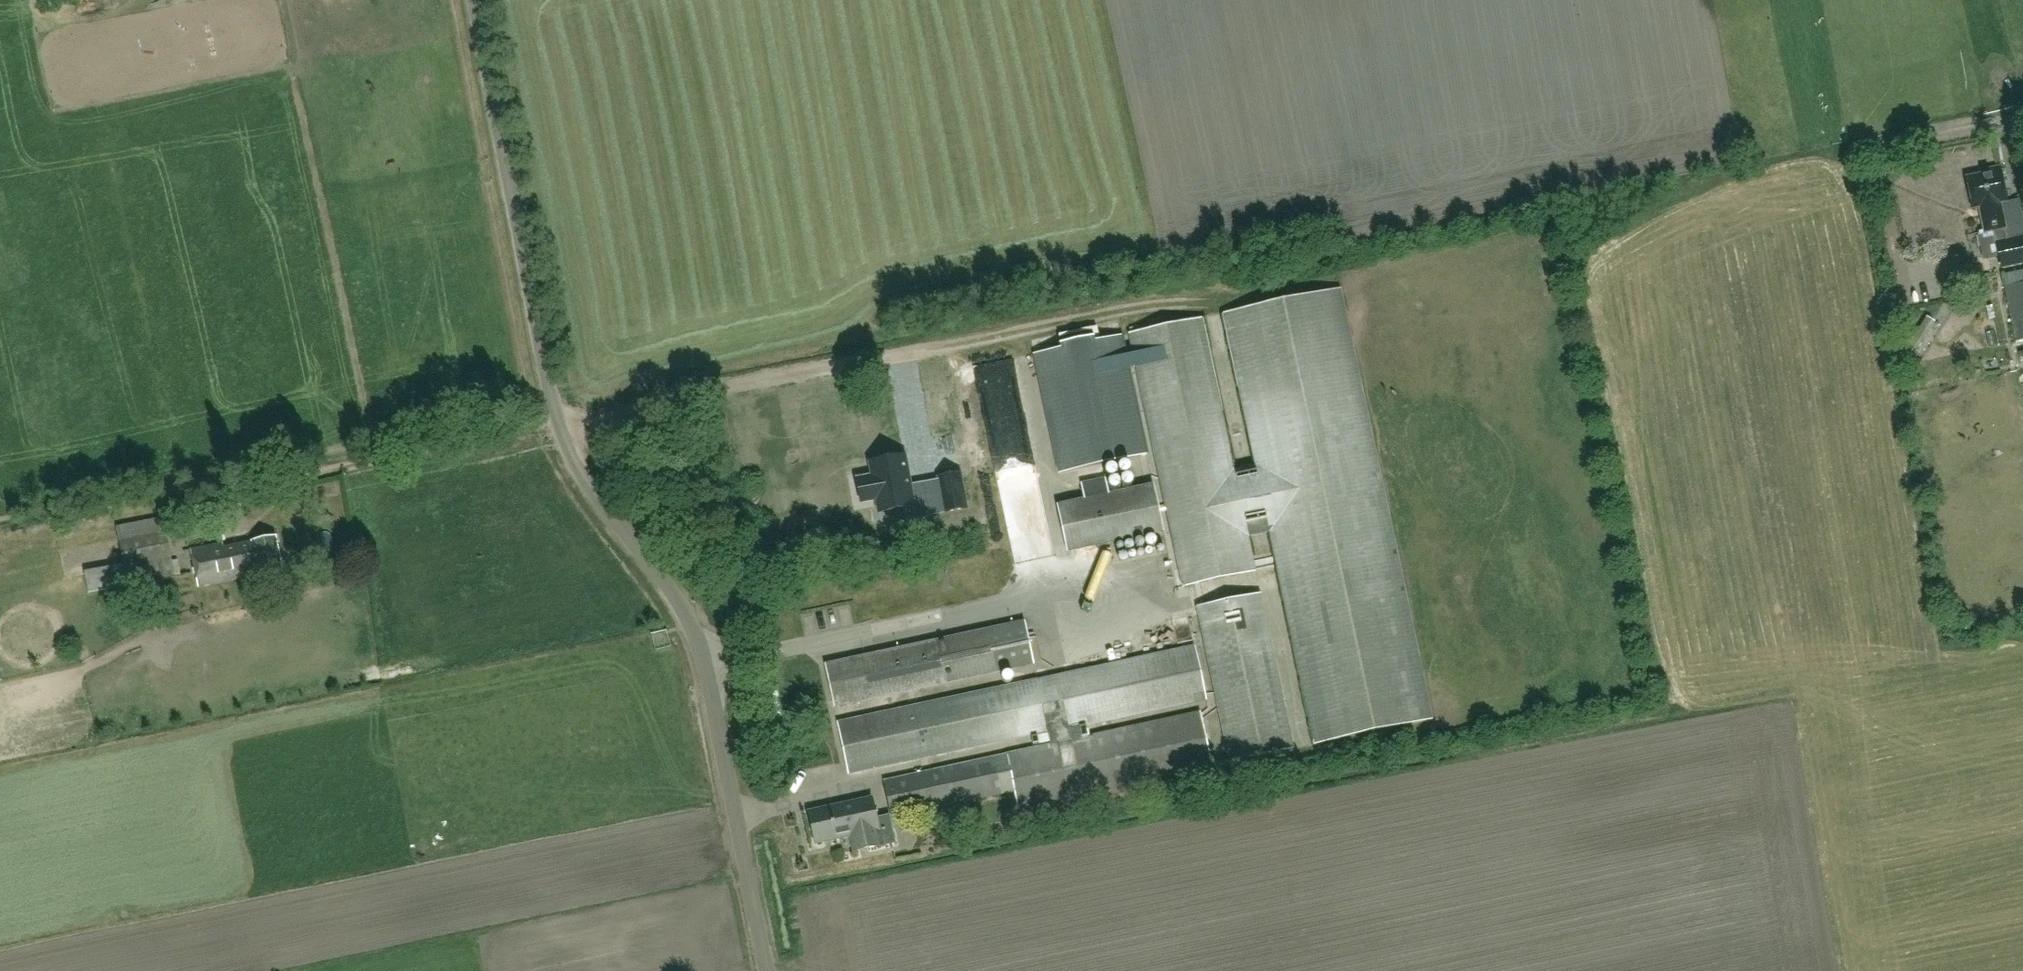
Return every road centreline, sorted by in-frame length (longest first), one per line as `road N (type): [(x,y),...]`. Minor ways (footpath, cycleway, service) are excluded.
road 1 (unclassified): [(769,970),(707,663),(684,610),(588,486),(560,424),(475,0)]
road 2 (unclassified): [(1876,152),(2022,121)]

